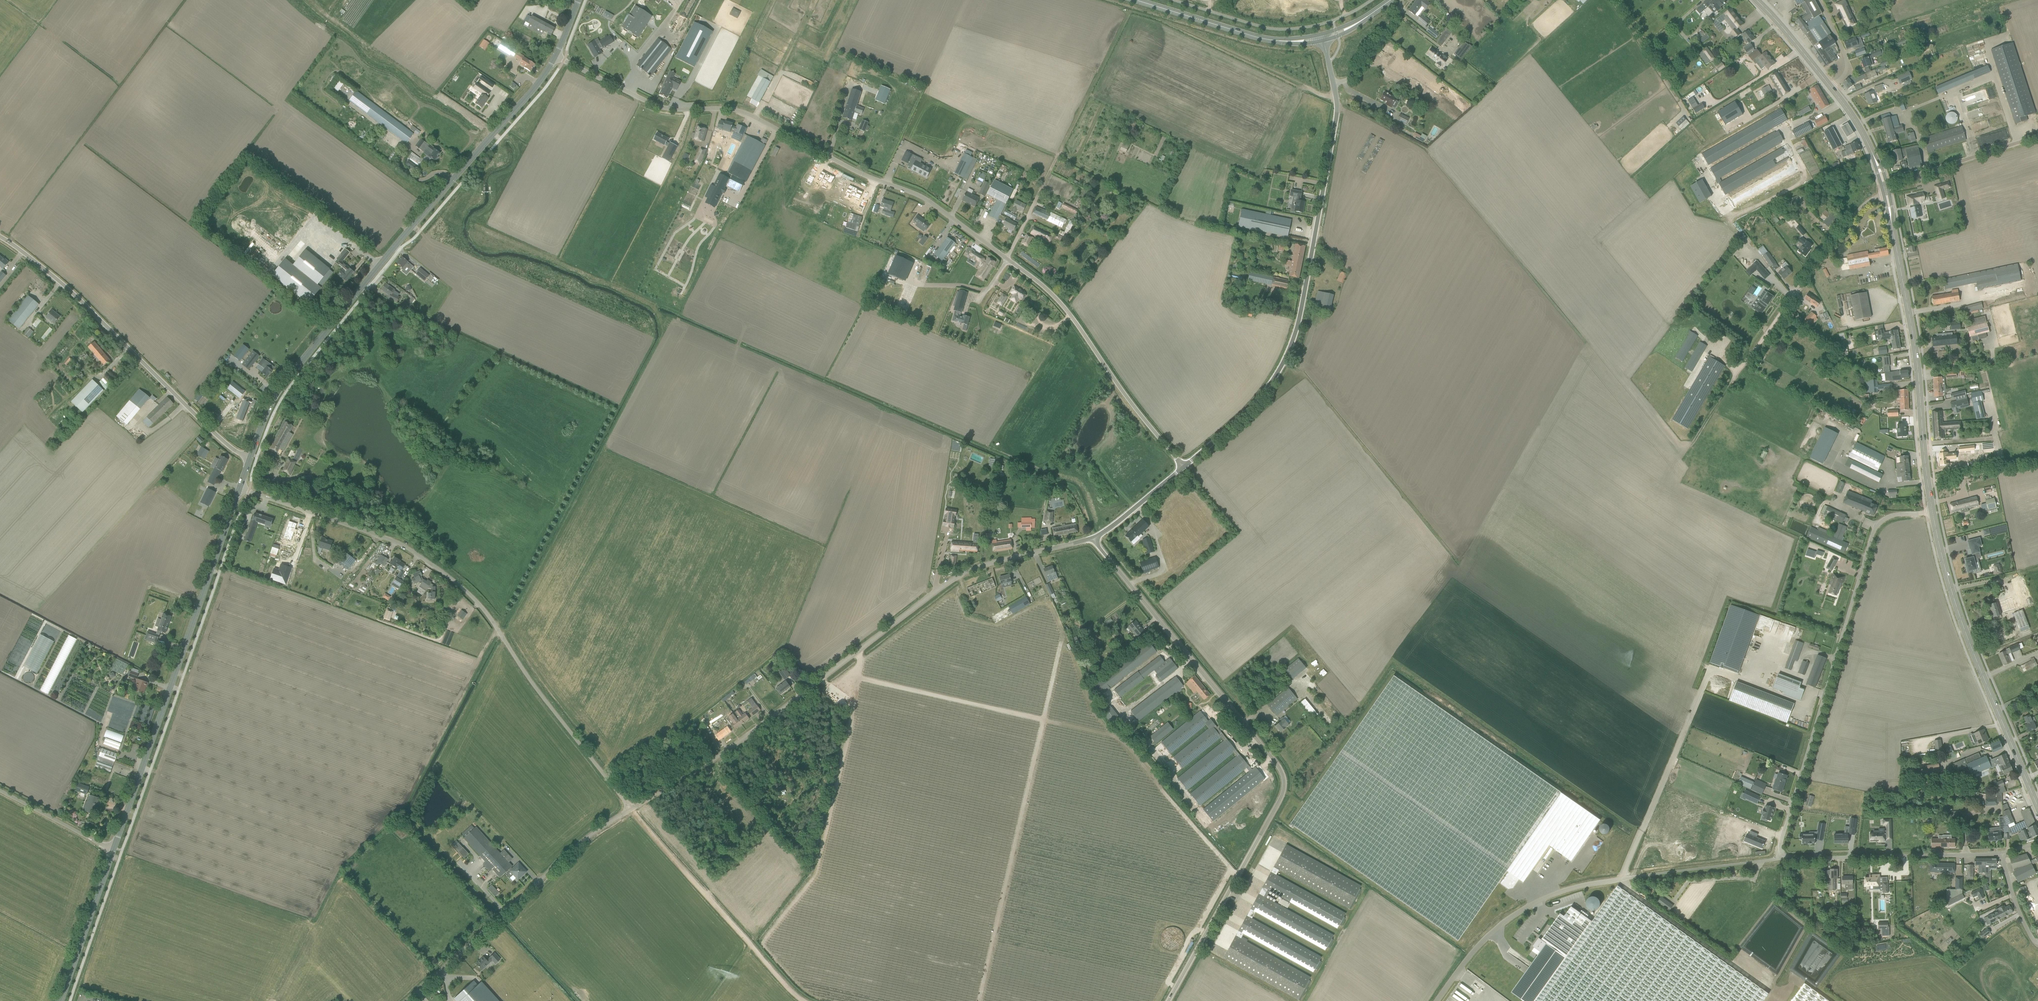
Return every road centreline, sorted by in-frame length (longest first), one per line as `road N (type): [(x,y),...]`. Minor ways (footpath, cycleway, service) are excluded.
road 1 (unclassified): [(1169,1000),(1284,779),(1093,538)]
road 2 (unclassified): [(630,810),(738,742),(963,574),(1093,538)]
road 3 (unclassified): [(630,810),(459,580),(373,530),(239,488)]
road 4 (tertiary): [(249,458),(282,386),(555,56)]
road 5 (unclassified): [(1007,259),(918,195),(747,113),(657,106),(555,56)]
road 6 (unclassified): [(1184,468),(1264,392),(1296,332),(1337,115),(1333,83)]
road 7 (unclassified): [(1782,856),(1873,533),(1892,515),(1933,512)]
road 8 (tertiary): [(113,850),(239,488)]
road 9 (unclassified): [(249,458),(224,444),(39,263),(0,237)]
road 10 (tertiary): [(2037,805),(1961,622),(1933,512)]
road 11 (tertiary): [(1933,512),(1891,220)]
road 12 (unclassified): [(411,1000),(568,854),(630,810)]
road 13 (unclassified): [(1184,468),(1062,305),(1007,259)]
road 14 (track): [(630,810),(804,1000)]
road 15 (unclassified): [(1740,373),(1846,220),(1883,193)]
road 16 (unclassified): [(1437,1000),(1507,920),(1558,893),(1623,878)]
road 17 (unclassified): [(1782,856),(2001,853)]
road 18 (tertiary): [(61,1000),(113,850)]
road 19 (unclassified): [(1887,187),(2037,136)]
road 20 (tertiary): [(1279,41),(1136,0)]
road 21 (unclassified): [(113,850),(0,791)]

